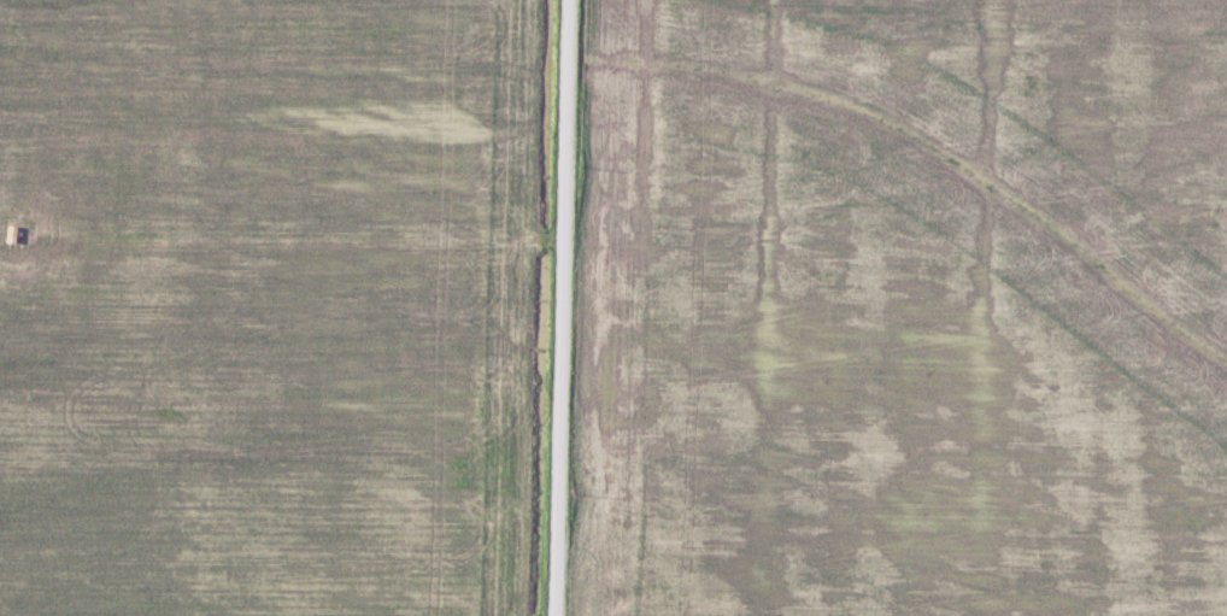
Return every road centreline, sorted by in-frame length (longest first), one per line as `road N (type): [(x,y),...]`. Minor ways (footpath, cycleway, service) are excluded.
road 1 (residential): [(551,615),(566,0)]

